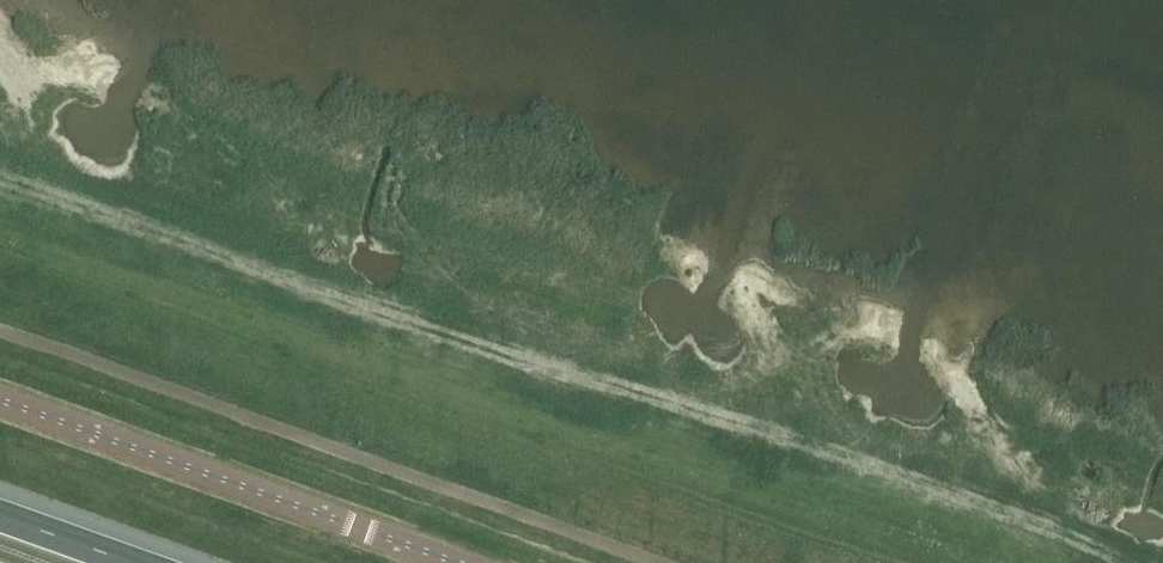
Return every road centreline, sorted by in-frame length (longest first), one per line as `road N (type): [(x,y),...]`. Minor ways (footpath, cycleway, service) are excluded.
road 1 (residential): [(452,562),(0,403)]
road 2 (motorway): [(131,562),(0,517)]

